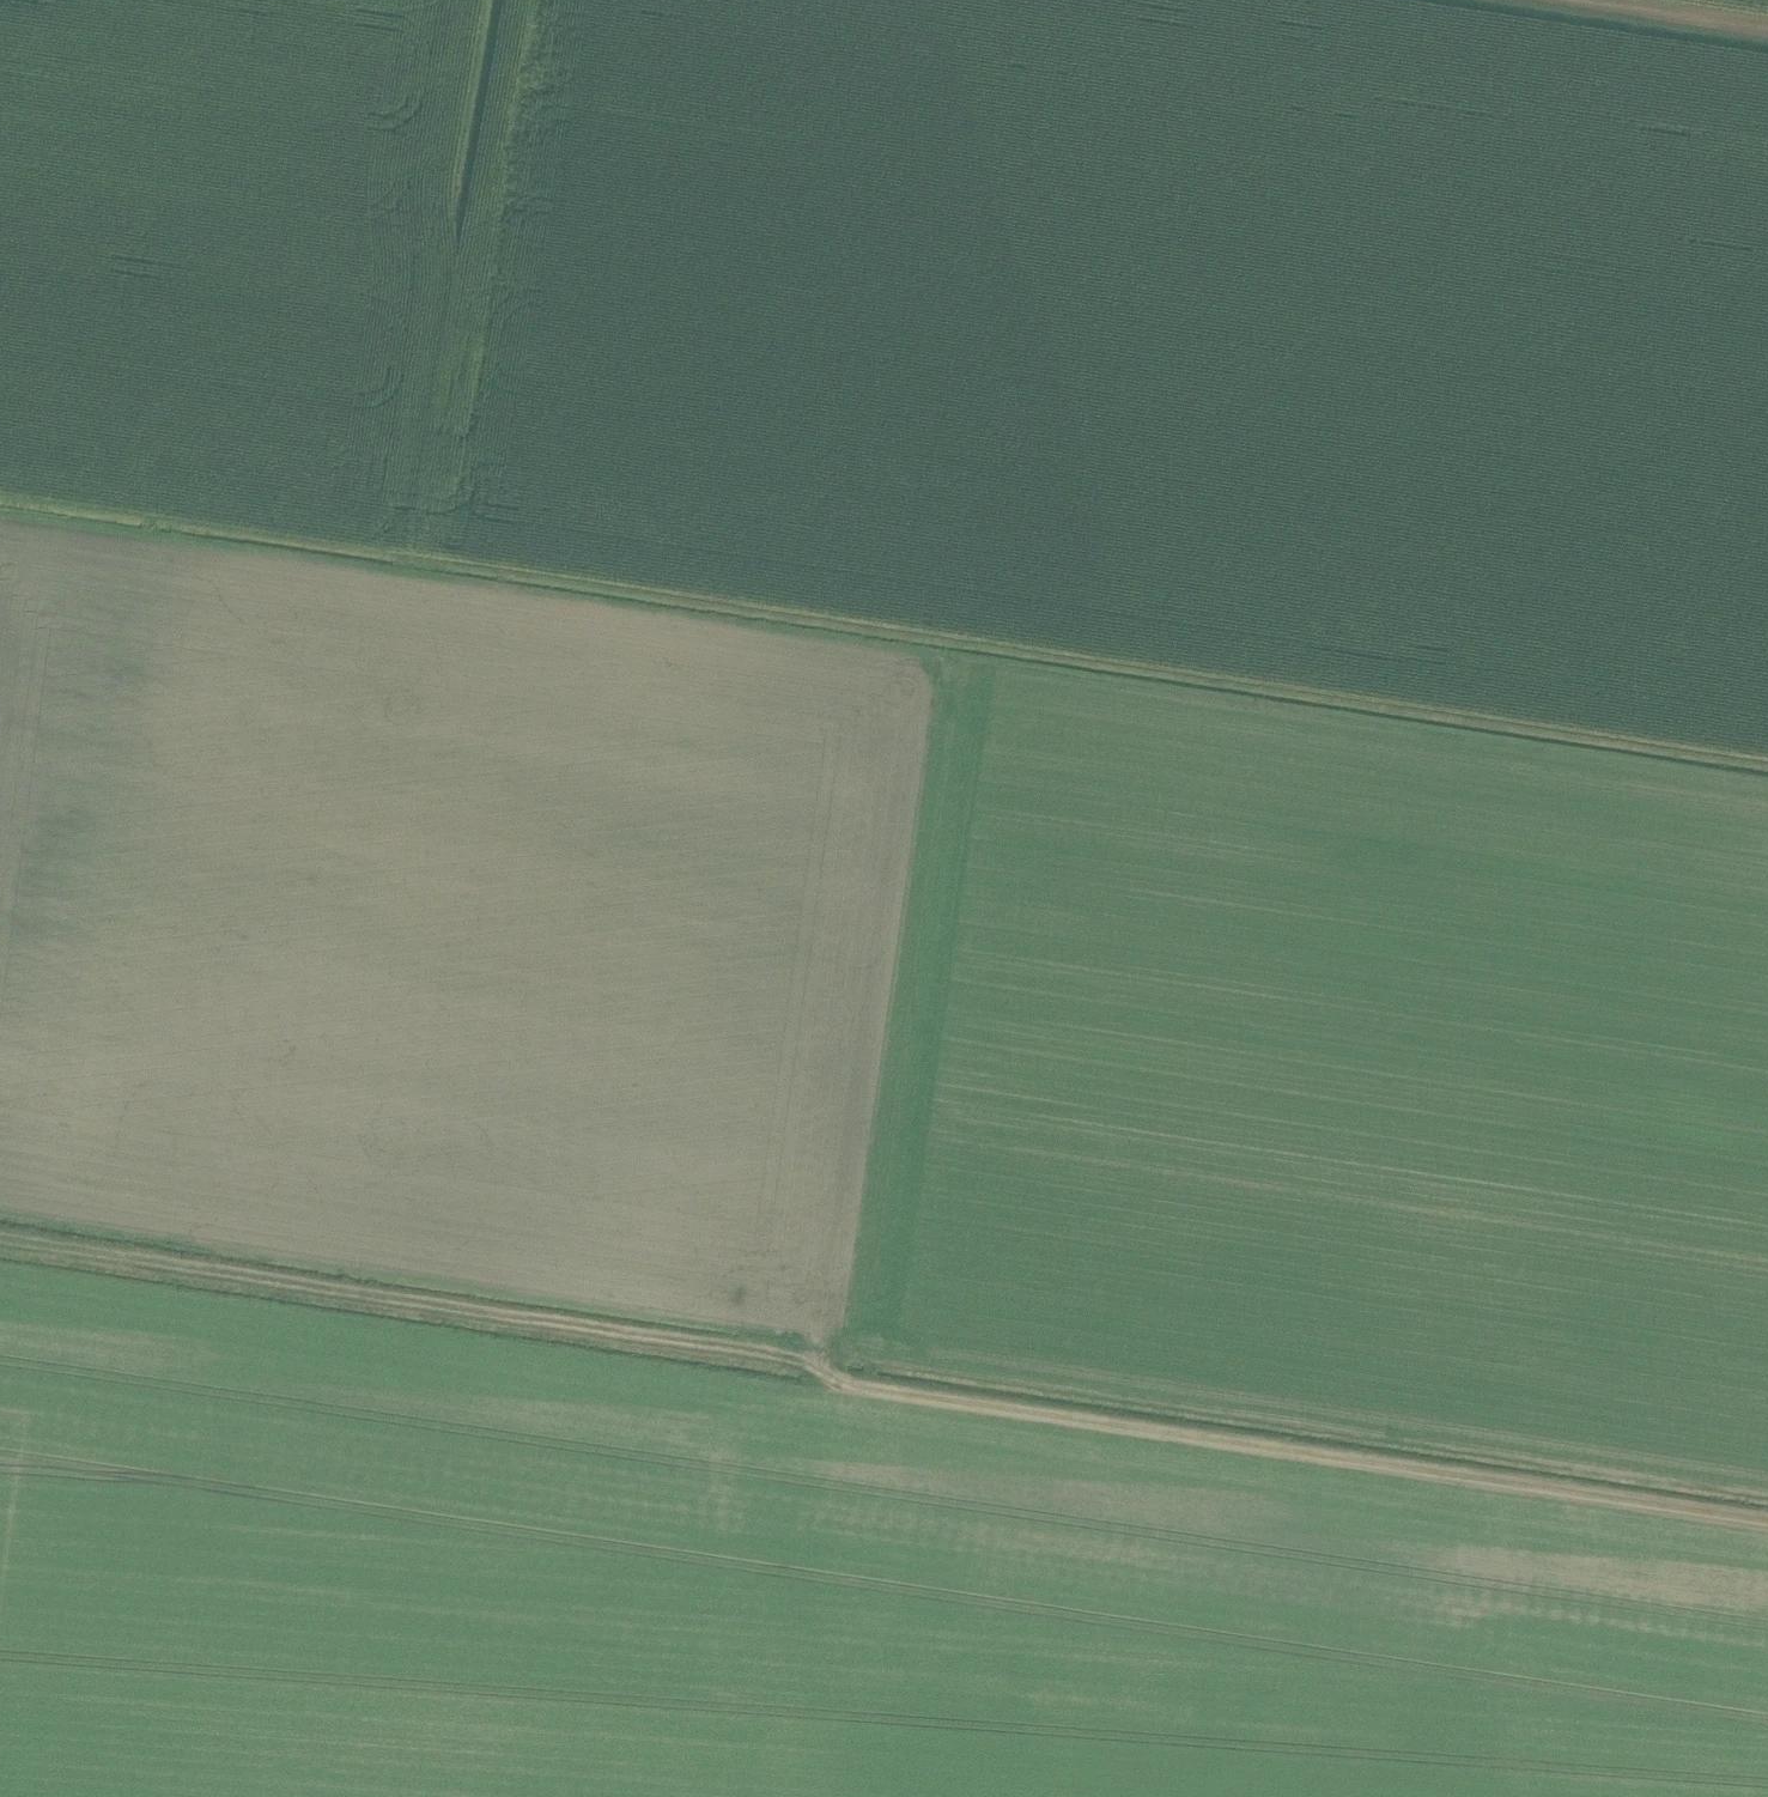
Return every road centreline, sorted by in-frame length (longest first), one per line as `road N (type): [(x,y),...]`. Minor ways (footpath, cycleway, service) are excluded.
road 1 (track): [(1767,1518),(903,1397),(832,1381),(811,1363),(0,1244)]
road 2 (track): [(1767,35),(1539,0)]

